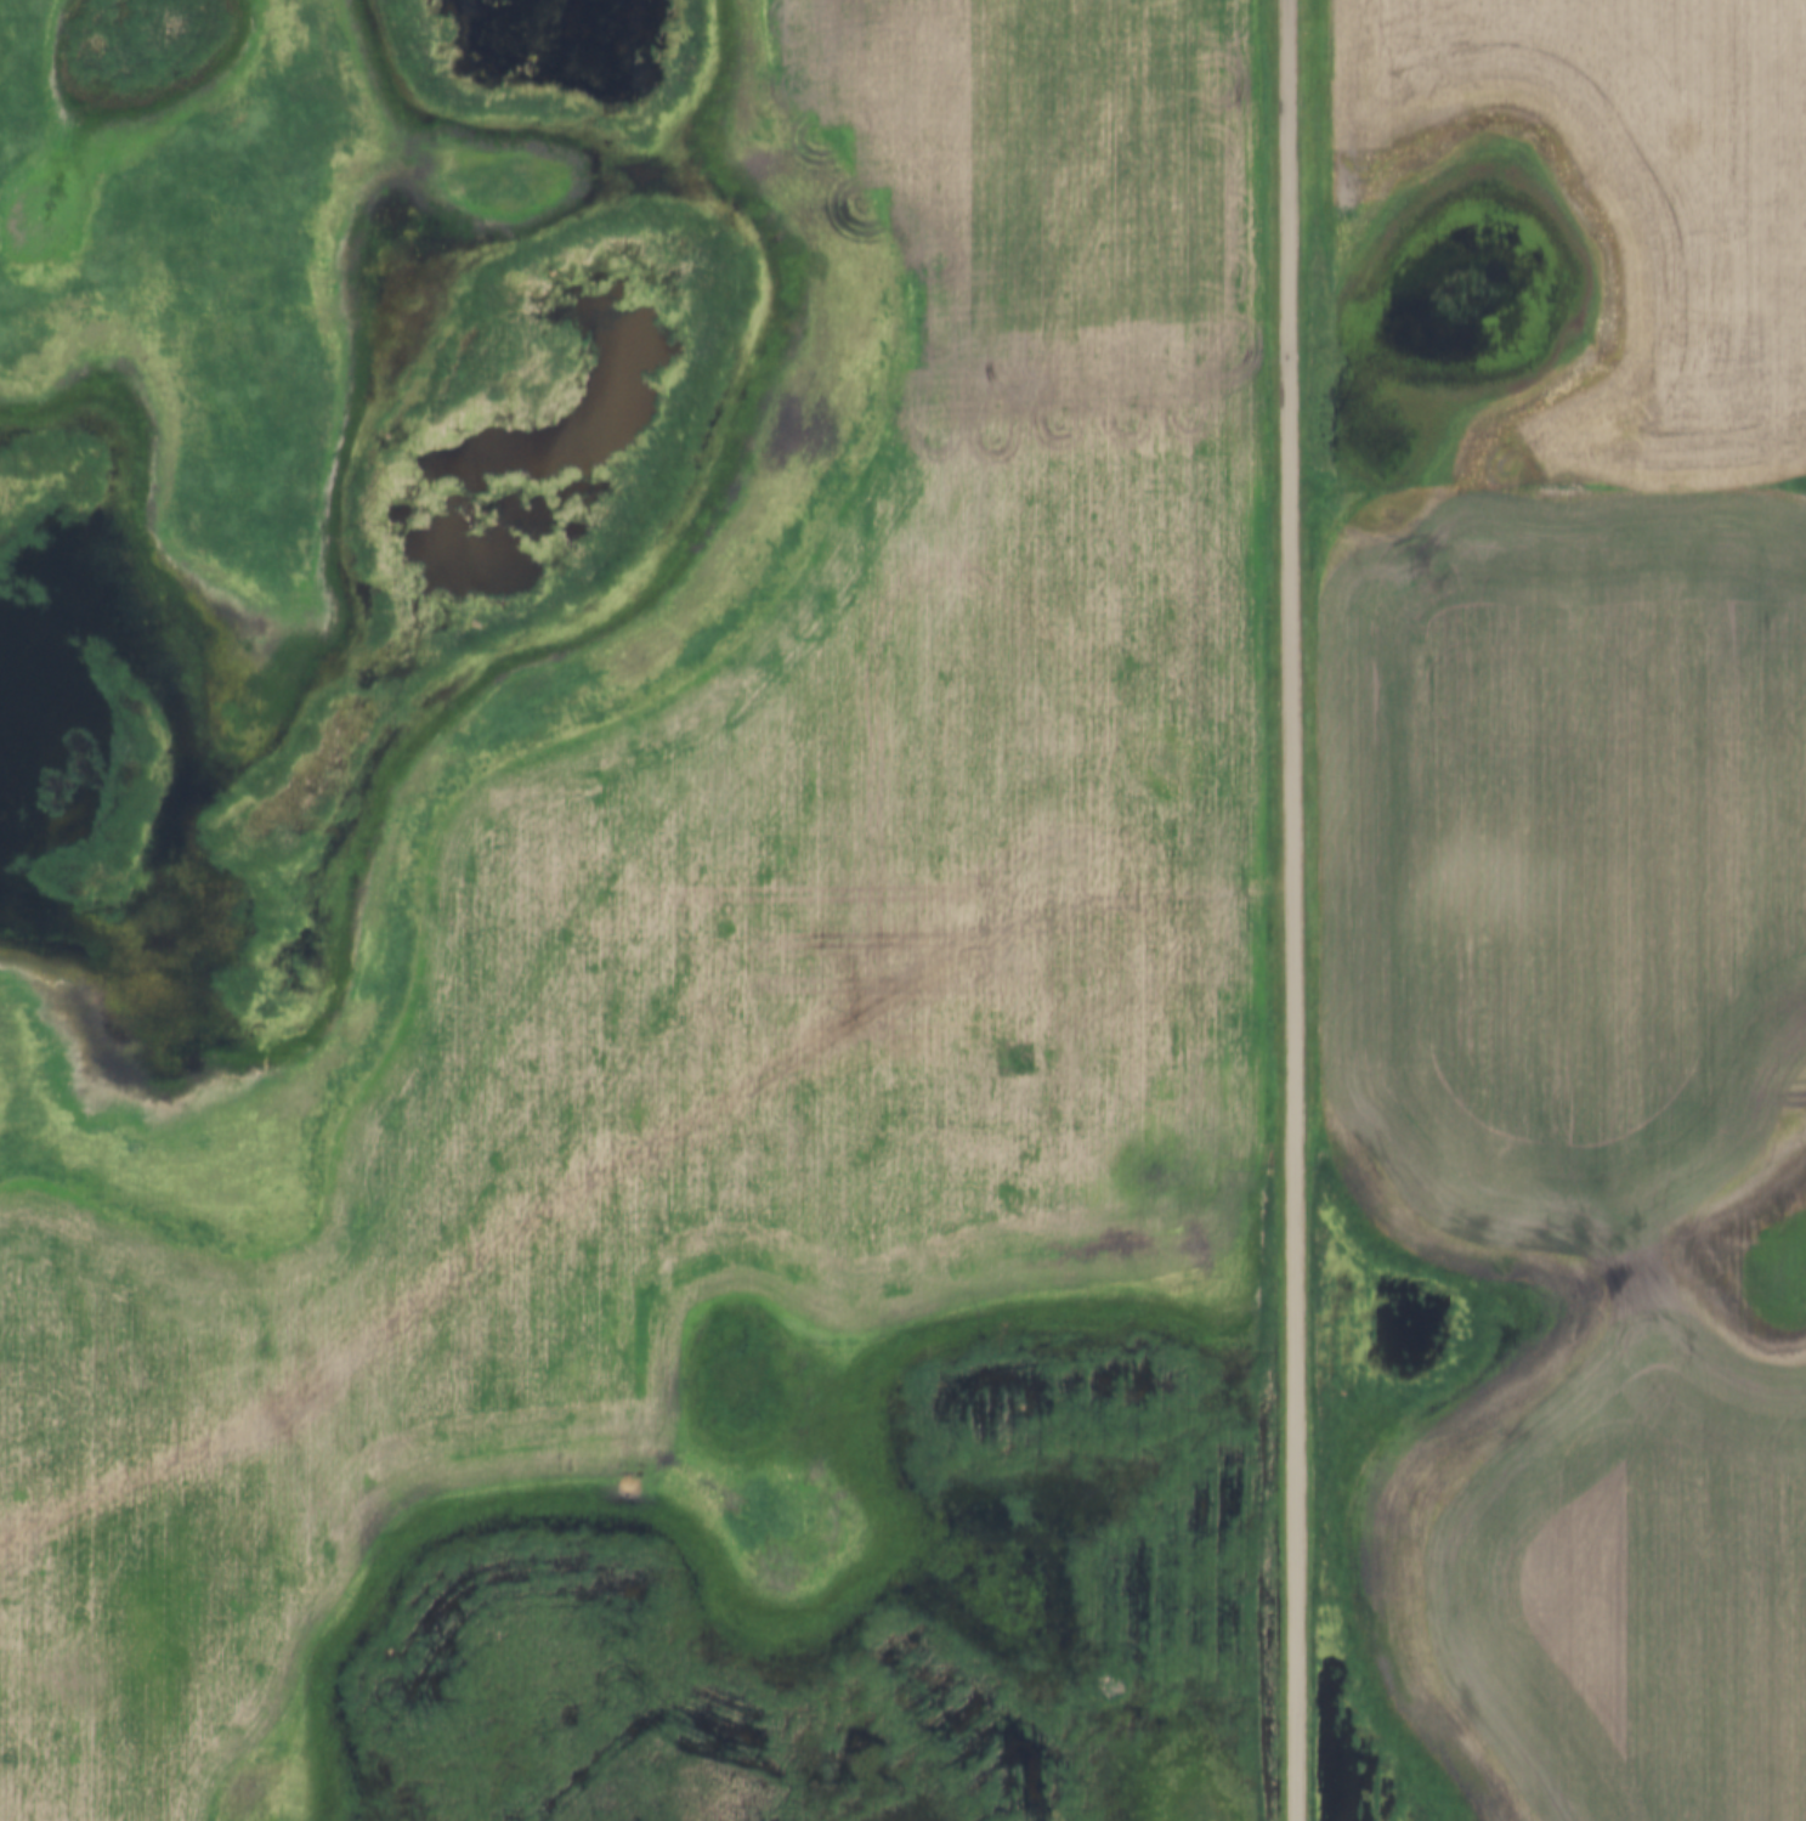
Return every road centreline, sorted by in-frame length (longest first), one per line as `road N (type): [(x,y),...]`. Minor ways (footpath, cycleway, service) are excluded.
road 1 (tertiary): [(1293,1820),(1284,0)]

